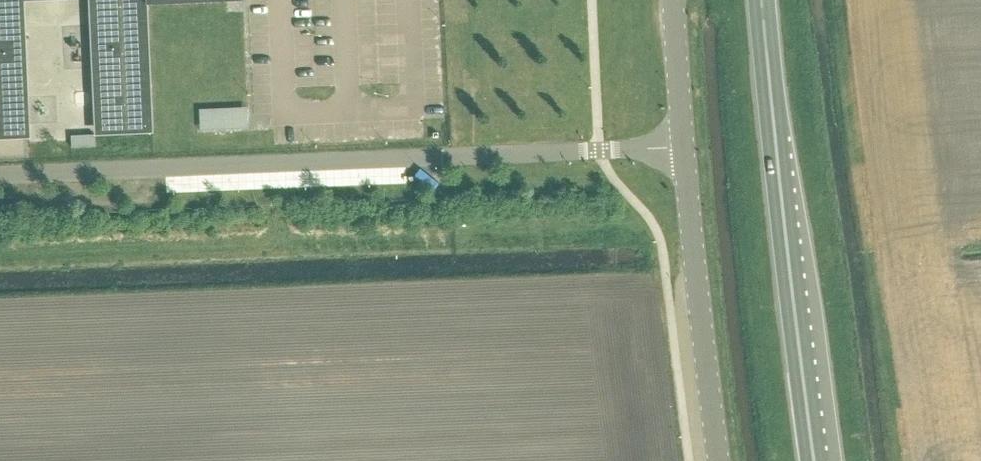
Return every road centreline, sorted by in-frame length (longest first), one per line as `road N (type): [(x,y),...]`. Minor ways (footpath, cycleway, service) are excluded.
road 1 (trunk): [(814,460),(761,0)]
road 2 (unclassified): [(717,460),(683,146),(677,0)]

